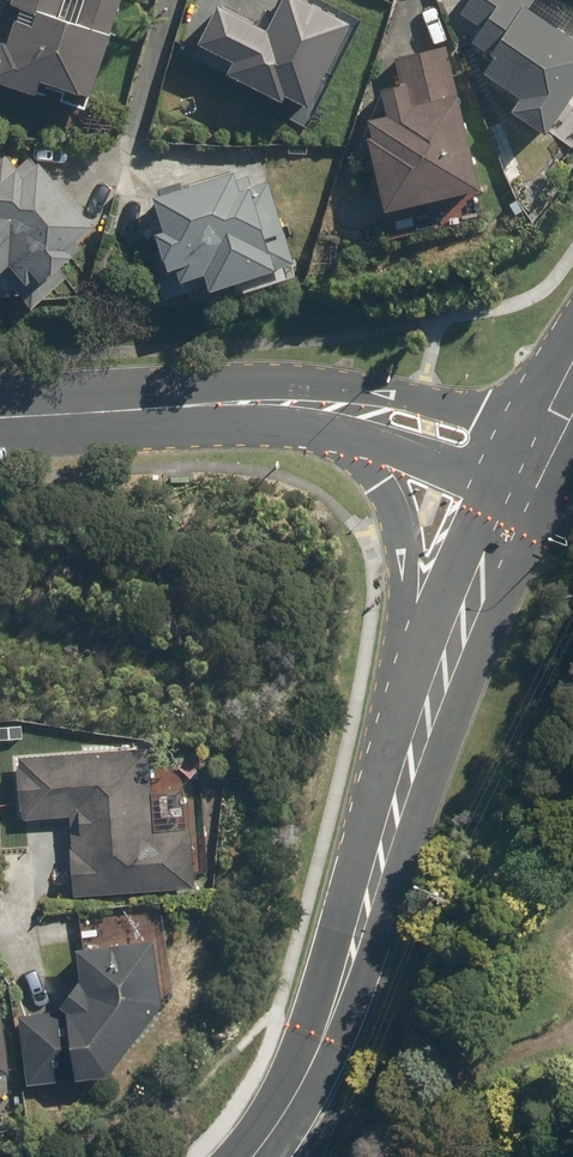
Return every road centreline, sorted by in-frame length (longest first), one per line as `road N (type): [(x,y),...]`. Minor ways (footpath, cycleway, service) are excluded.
road 1 (tertiary): [(438,684),(323,1038),(252,1156)]
road 2 (residential): [(0,418),(246,401),(329,407)]
road 3 (track): [(286,1111),(572,1016)]
road 4 (tertiary): [(438,684),(382,433)]
road 5 (residential): [(329,407),(427,406),(544,444)]
road 6 (tertiary): [(521,492),(438,684)]
road 7 (residential): [(521,492),(382,433)]

